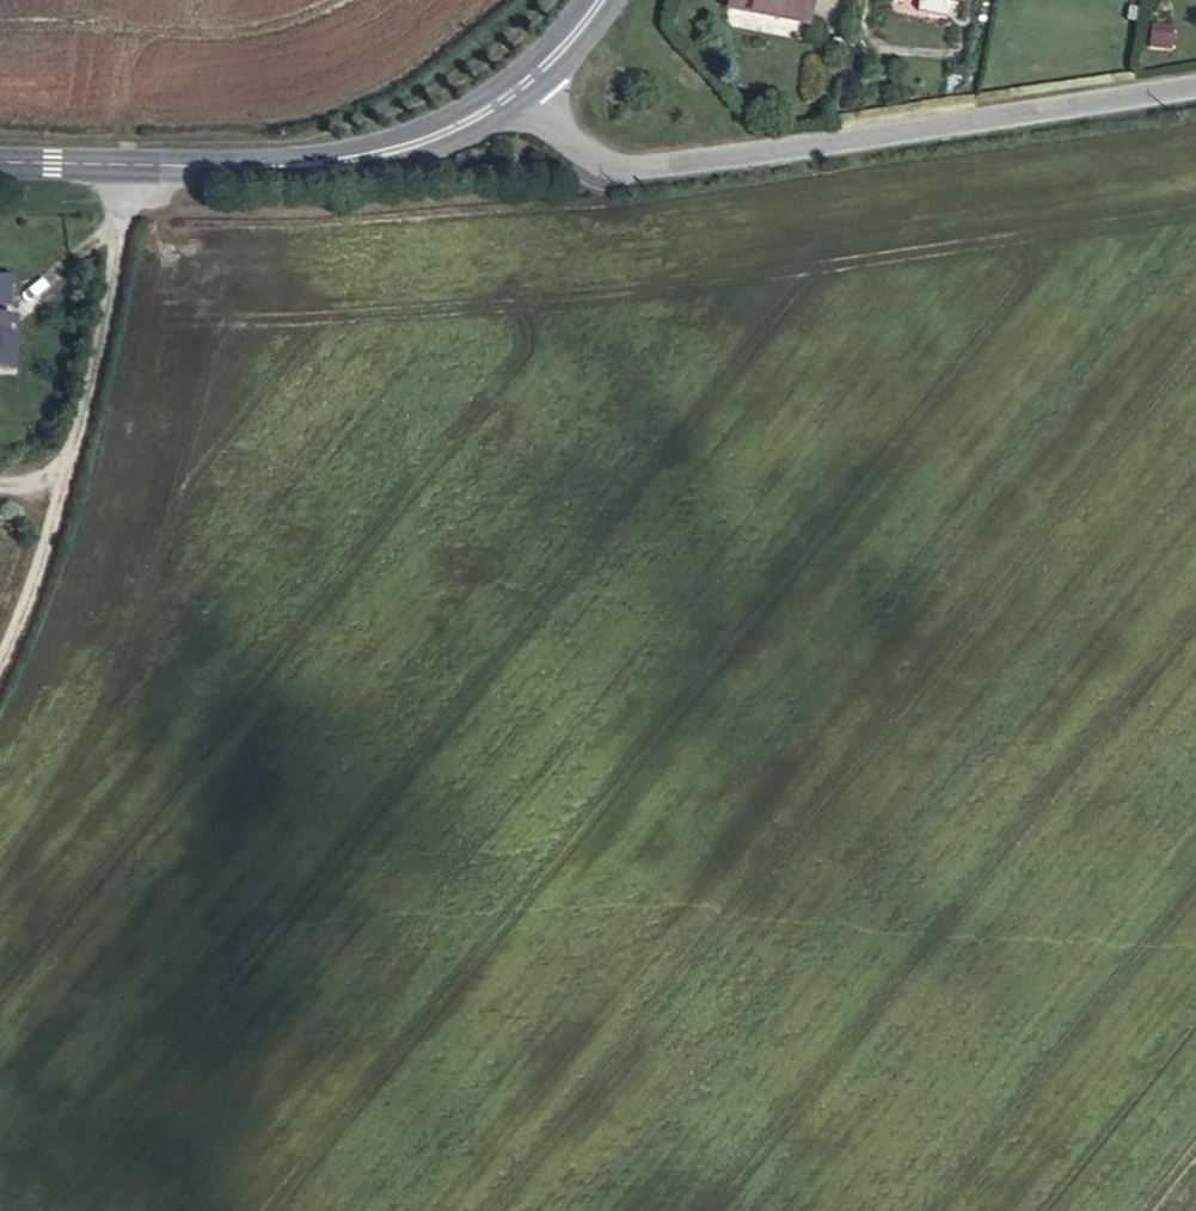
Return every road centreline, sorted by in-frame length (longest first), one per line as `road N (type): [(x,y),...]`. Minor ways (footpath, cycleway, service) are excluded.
road 1 (unclassified): [(515,89),(588,147),(621,160),(701,158),(1195,83)]
road 2 (tertiary): [(0,161),(320,164),(411,145),(515,89)]
road 3 (track): [(0,664),(43,575),(100,349),(133,166)]
road 4 (track): [(124,212),(16,305)]
road 5 (tertiary): [(515,89),(602,0)]

